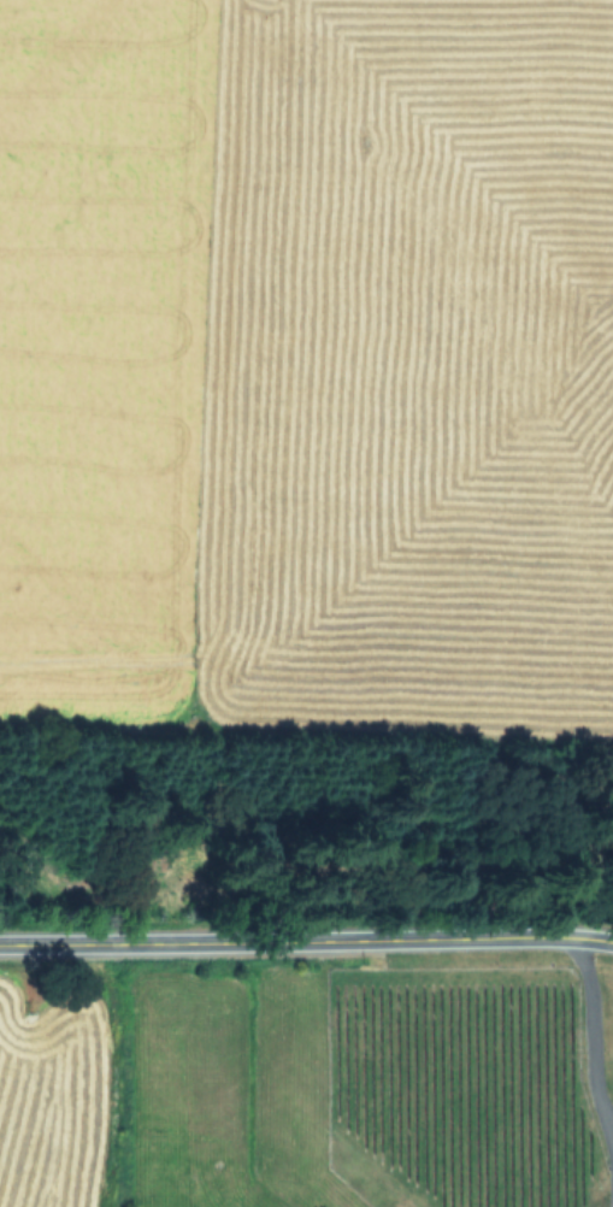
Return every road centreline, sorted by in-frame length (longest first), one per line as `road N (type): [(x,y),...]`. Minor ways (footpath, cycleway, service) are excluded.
road 1 (tertiary): [(140,944),(523,936),(612,944)]
road 2 (tertiary): [(0,945),(140,944)]

